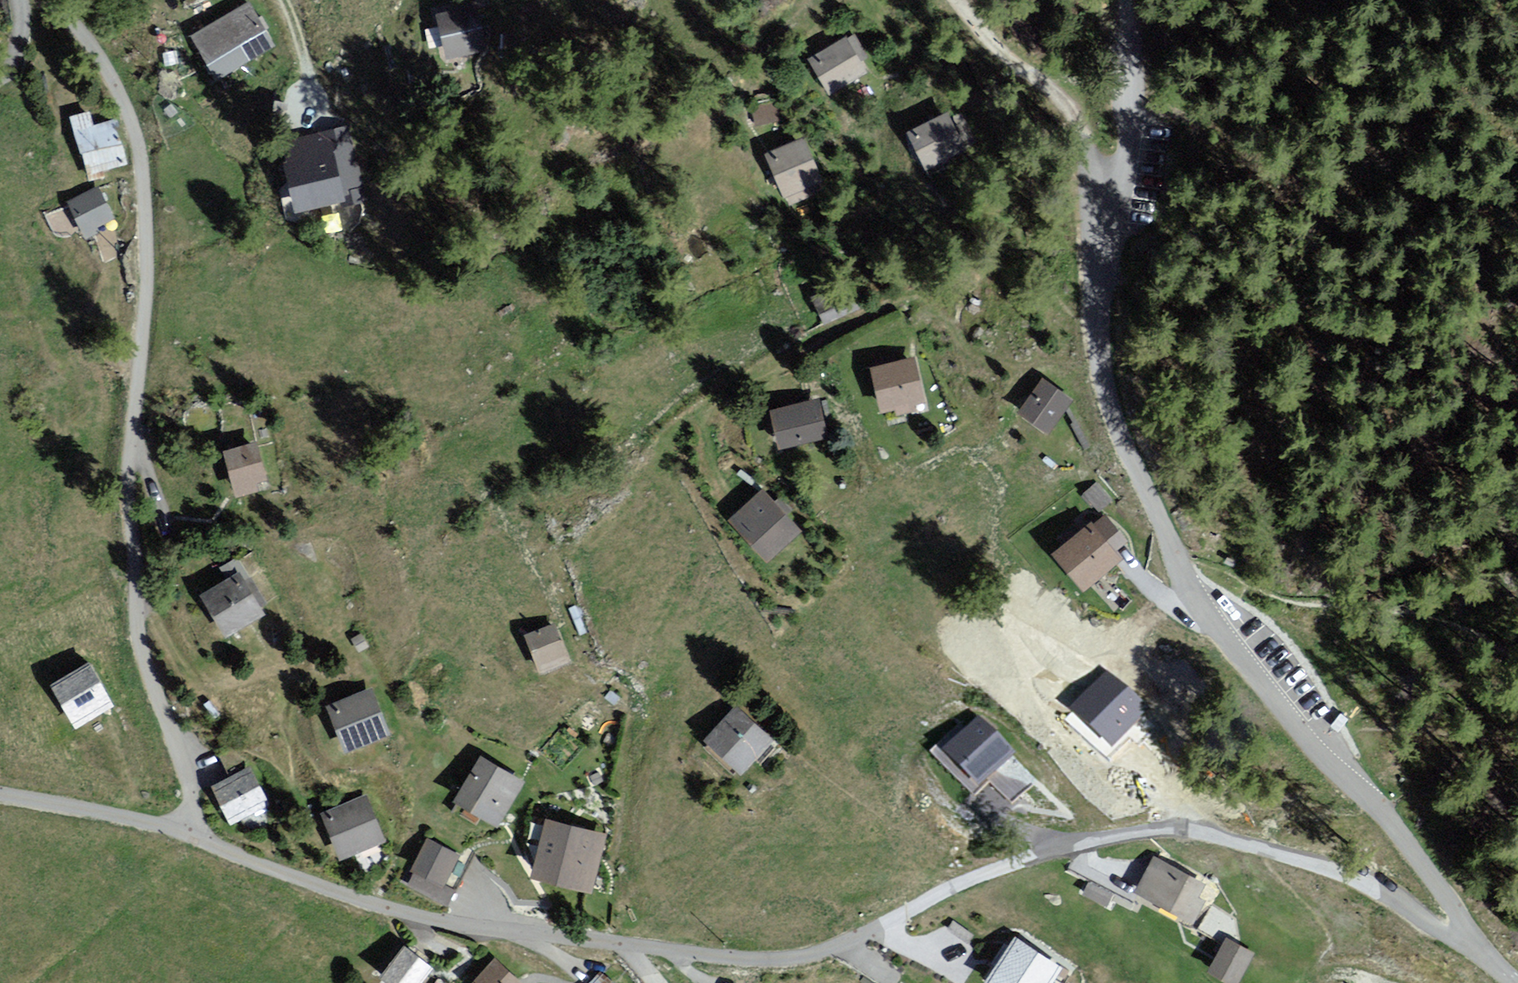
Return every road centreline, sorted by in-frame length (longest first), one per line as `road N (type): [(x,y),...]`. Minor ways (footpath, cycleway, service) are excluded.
road 1 (residential): [(1474,937),(1447,935),(1346,870),(1182,825),(1049,847),(889,923),(791,958),(653,953),(408,916),(306,887),(197,836)]
road 2 (residential): [(197,836),(132,626),(128,468),(146,183),(106,61),(48,0)]
road 3 (unclassified): [(1107,182),(1095,301),(1100,366),(1113,421),(1177,562),(1405,841),(1474,937)]
road 4 (track): [(992,43),(1022,175),(1021,235),(944,283),(746,369),(680,420)]
road 5 (track): [(954,0),(1071,113),(1107,182)]
road 6 (residential): [(197,836),(0,794)]
road 7 (track): [(1133,0),(1130,143),(1126,167),(1107,182)]

